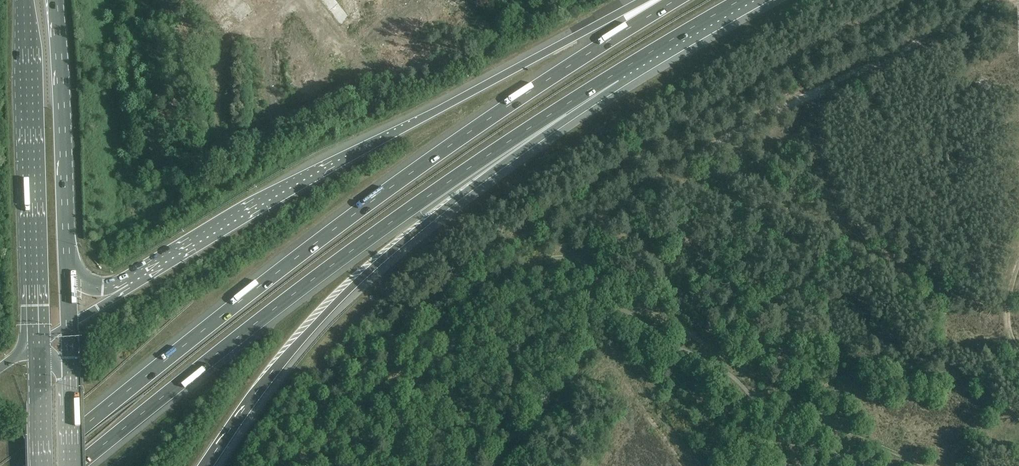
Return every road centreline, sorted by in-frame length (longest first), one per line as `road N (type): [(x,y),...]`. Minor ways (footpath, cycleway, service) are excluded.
road 1 (motorway): [(672,0),(412,170),(31,465)]
road 2 (track): [(302,465),(505,278),(555,258),(583,263),(720,355),(870,444),(926,465)]
road 3 (motorway): [(78,465),(430,196),(616,80)]
road 4 (motorway): [(643,0),(316,170),(137,281)]
road 5 (motorway): [(208,465),(280,366),(348,293),(616,80)]
road 6 (track): [(583,263),(649,183),(1002,0)]
road 7 (primary): [(22,0),(35,345)]
road 8 (primary): [(68,267),(56,0)]
road 9 (motorway): [(616,80),(751,0)]
road 10 (primary): [(35,345),(38,465)]

